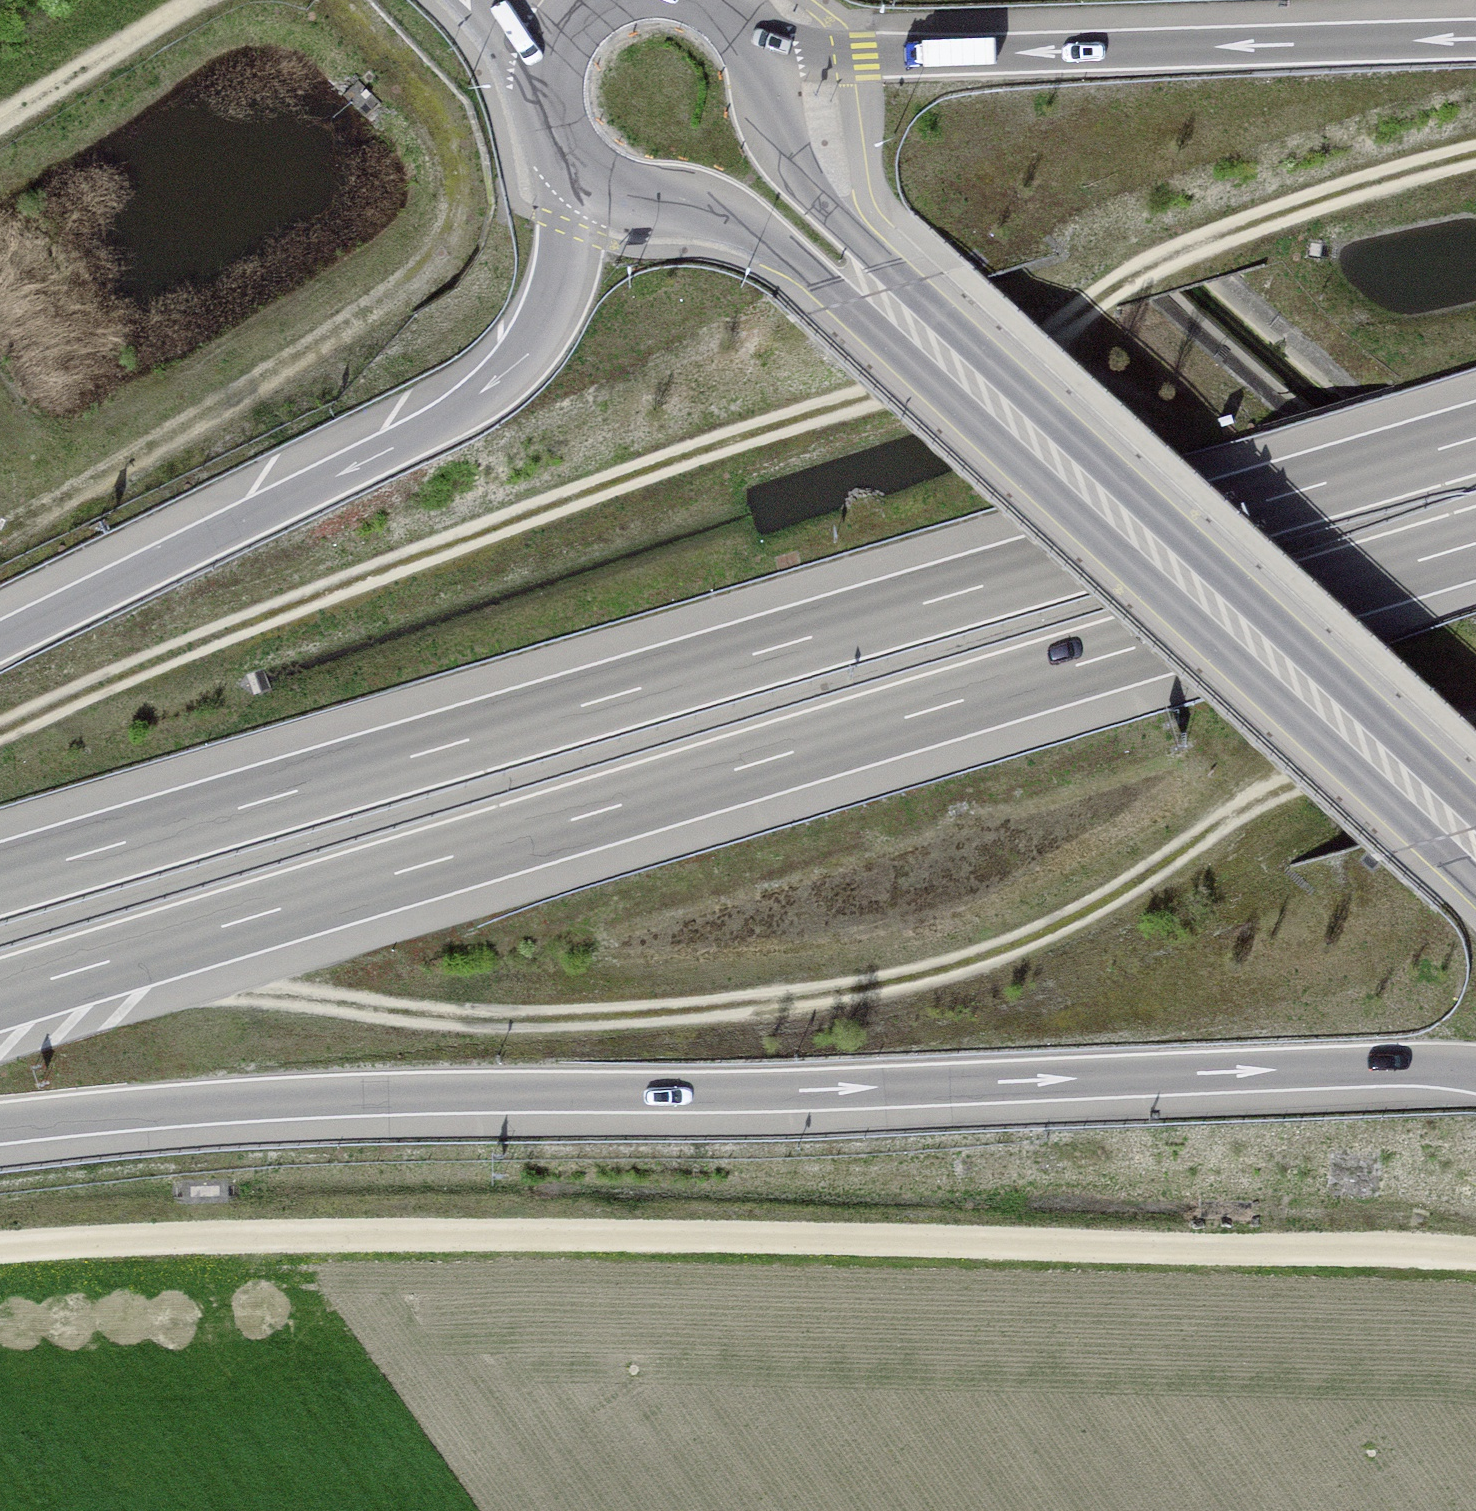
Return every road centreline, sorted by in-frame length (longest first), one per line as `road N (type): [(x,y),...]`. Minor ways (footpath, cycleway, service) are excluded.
road 1 (motorway): [(0,998),(1475,546)]
road 2 (motorway): [(1475,438),(0,879)]
road 3 (motorway): [(0,1126),(319,1101),(736,1096),(1475,1070)]
road 4 (track): [(0,1256),(256,1240),(1475,1253)]
road 5 (secondary): [(568,162),(610,191),(707,207),(763,234),(1475,889)]
road 6 (secondary): [(1475,812),(812,199),(778,149),(750,45)]
road 7 (motorway): [(568,162),(564,278),(534,347),(498,386),(449,419),(0,638)]
road 8 (motorway): [(1475,45),(864,55),(750,45)]
road 9 (track): [(188,0),(0,116)]
road 10 (secondary): [(571,19),(549,55),(543,91),(550,131),(568,162)]

